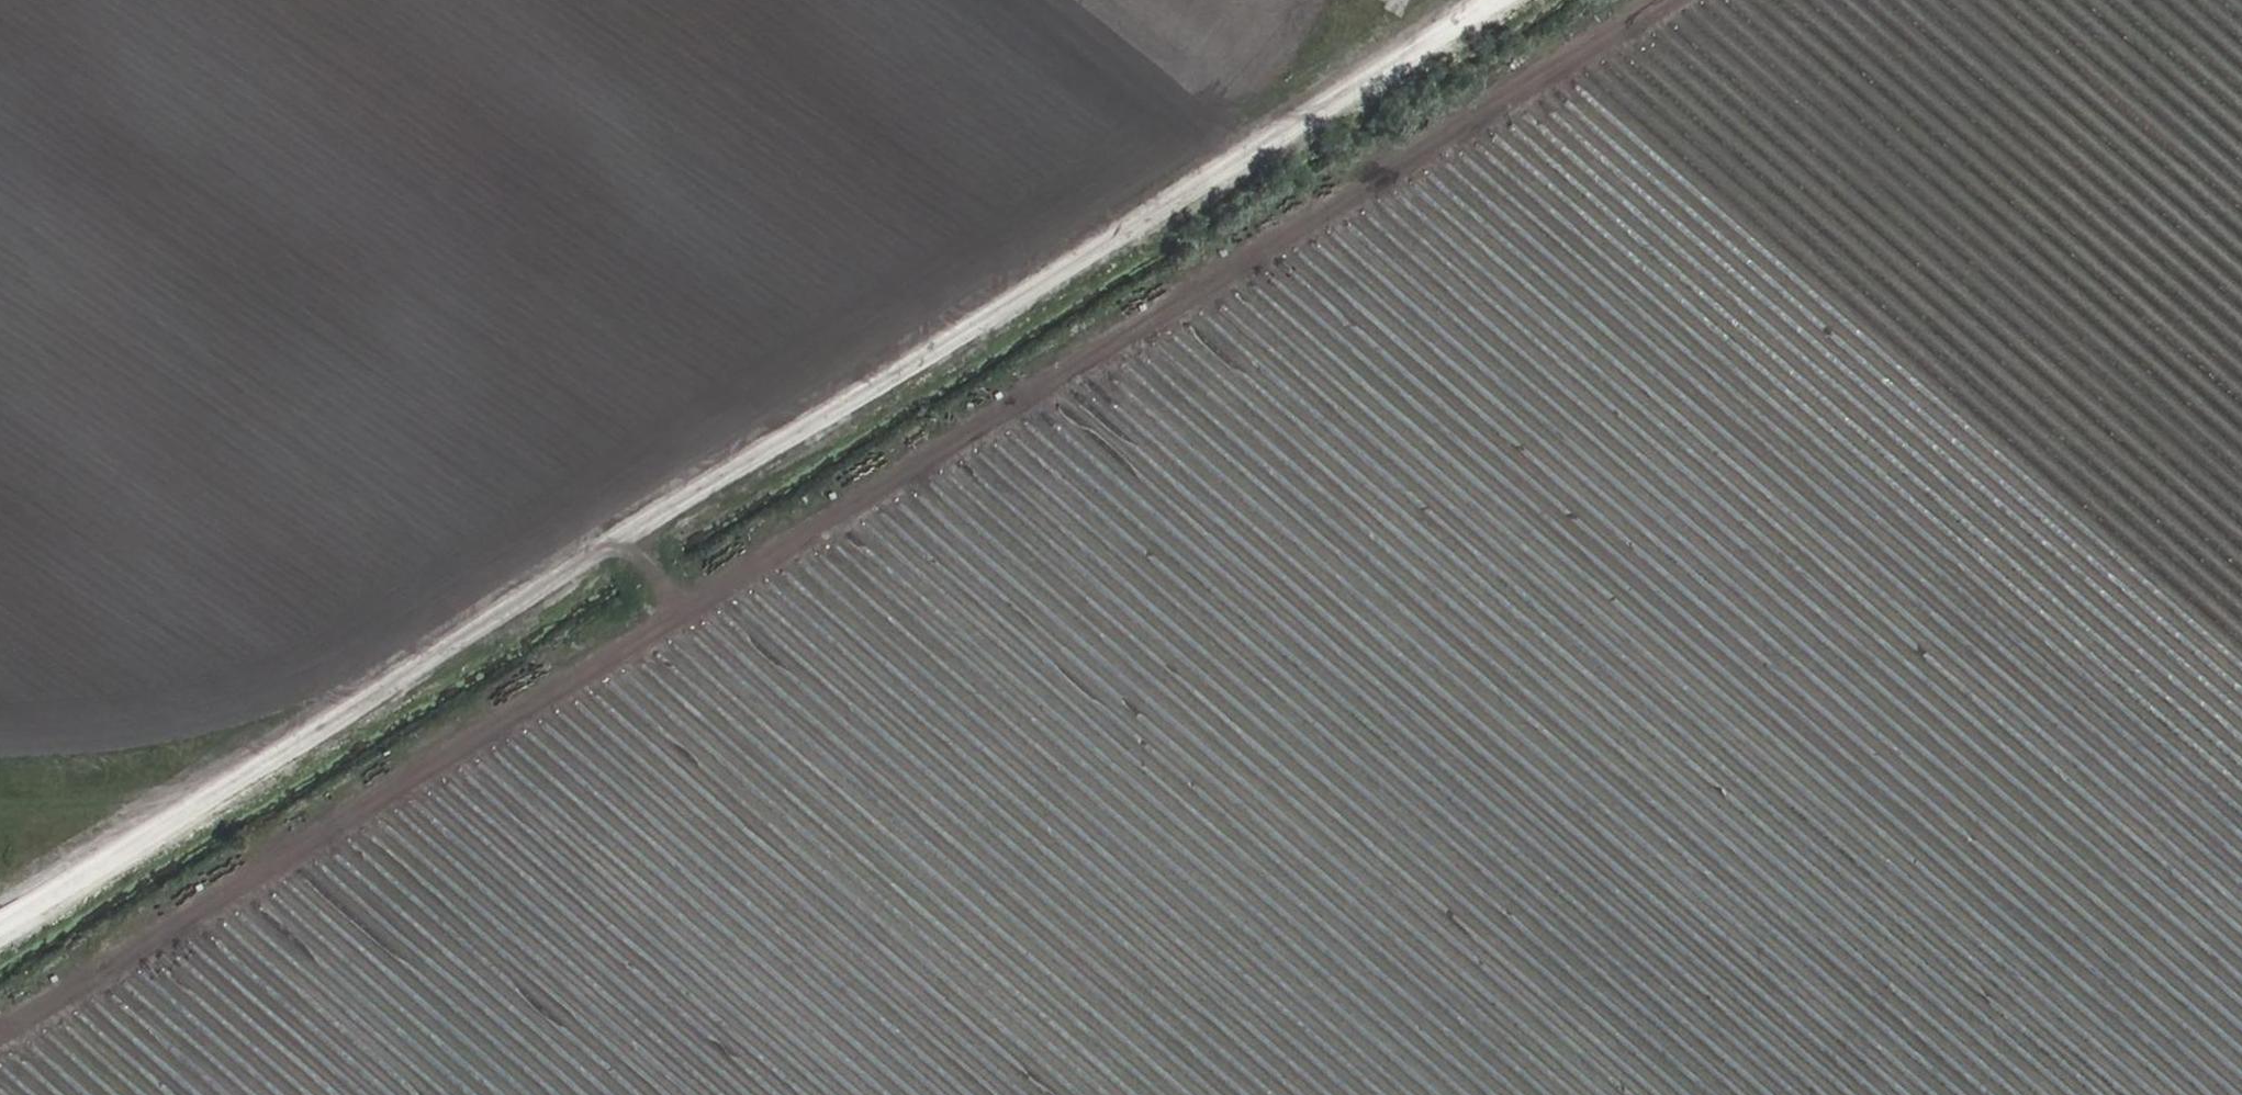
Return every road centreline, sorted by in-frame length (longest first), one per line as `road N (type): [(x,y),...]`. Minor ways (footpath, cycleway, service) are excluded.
road 1 (track): [(1504,0),(0,933)]

